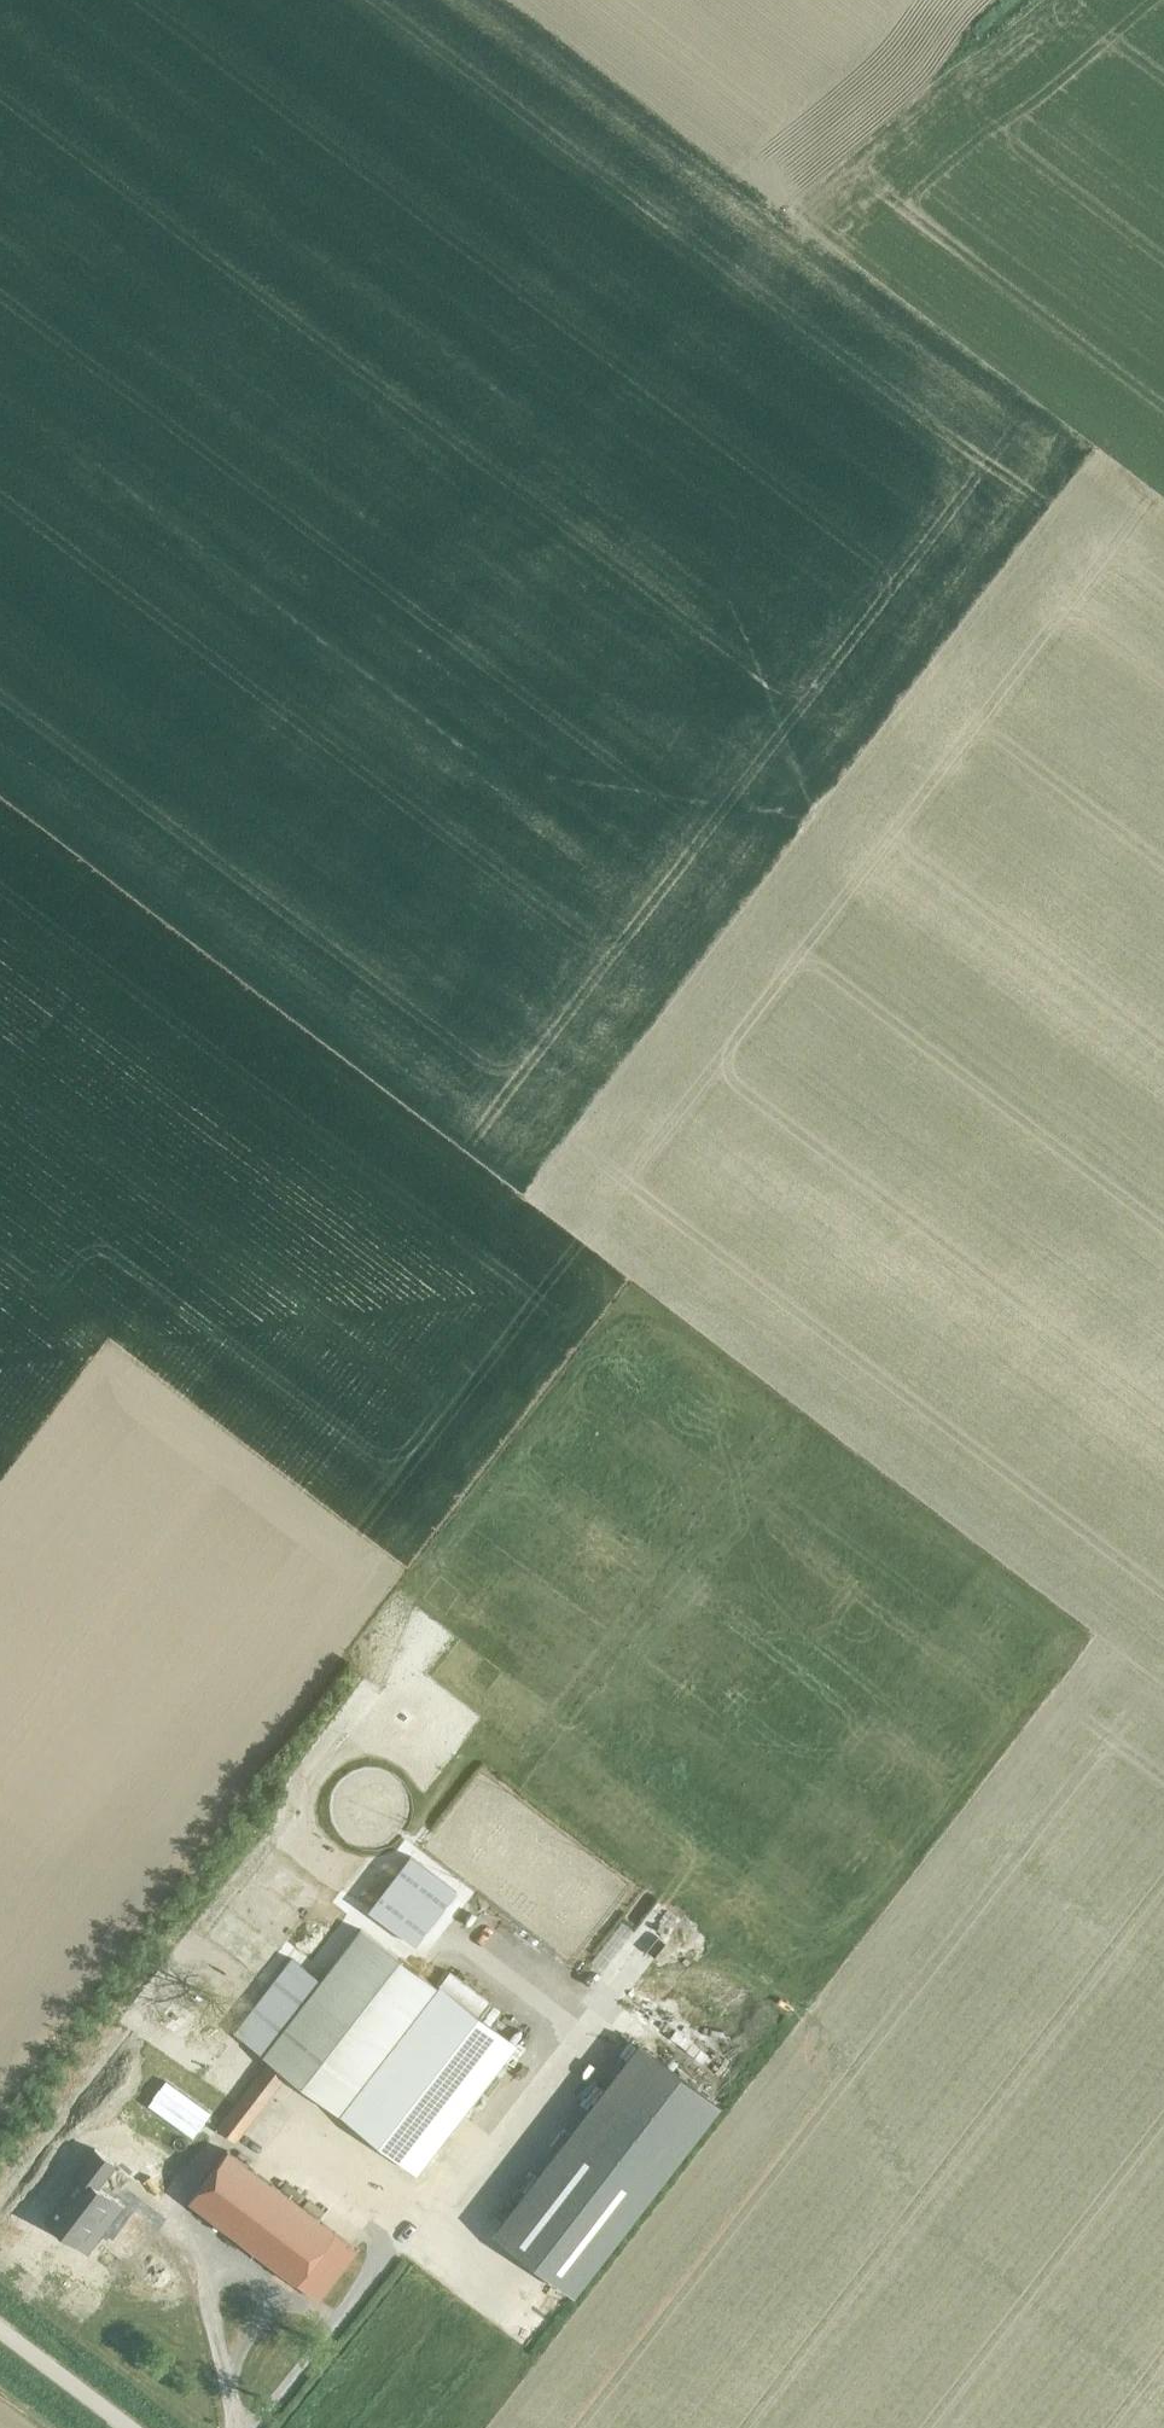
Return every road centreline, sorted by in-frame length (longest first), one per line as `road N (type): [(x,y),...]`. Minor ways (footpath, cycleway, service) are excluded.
road 1 (unclassified): [(129,2427),(0,2330)]

